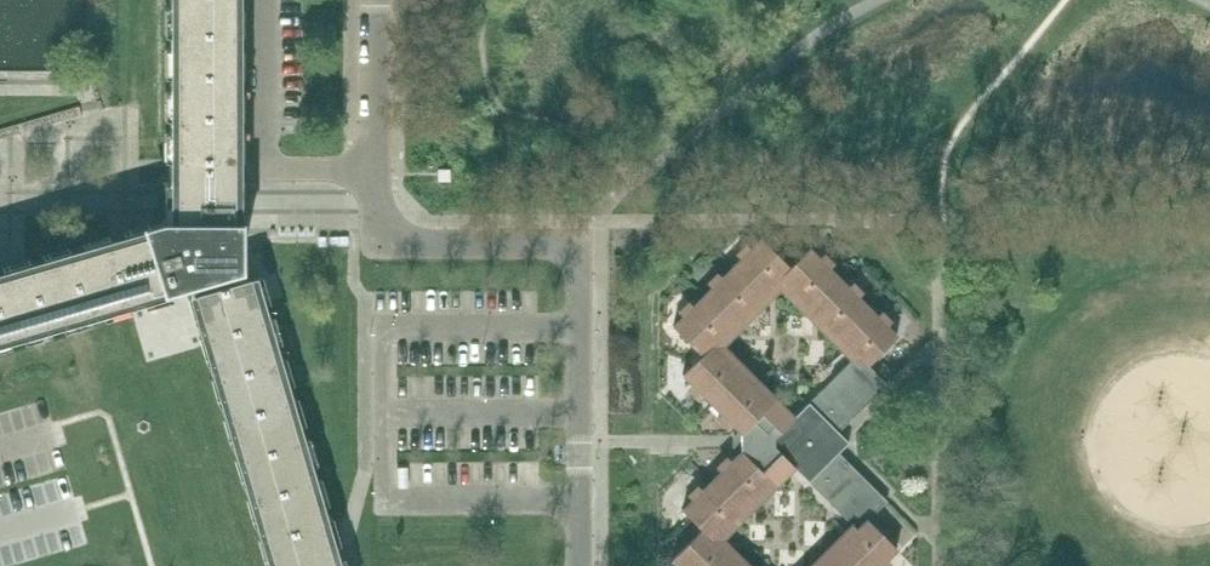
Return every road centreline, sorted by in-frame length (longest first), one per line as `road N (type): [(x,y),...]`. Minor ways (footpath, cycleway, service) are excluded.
road 1 (unclassified): [(579,565),(580,236),(374,233),(373,160)]
road 2 (residential): [(373,160),(264,162),(265,0)]
road 3 (unclassified): [(373,160),(372,0)]

